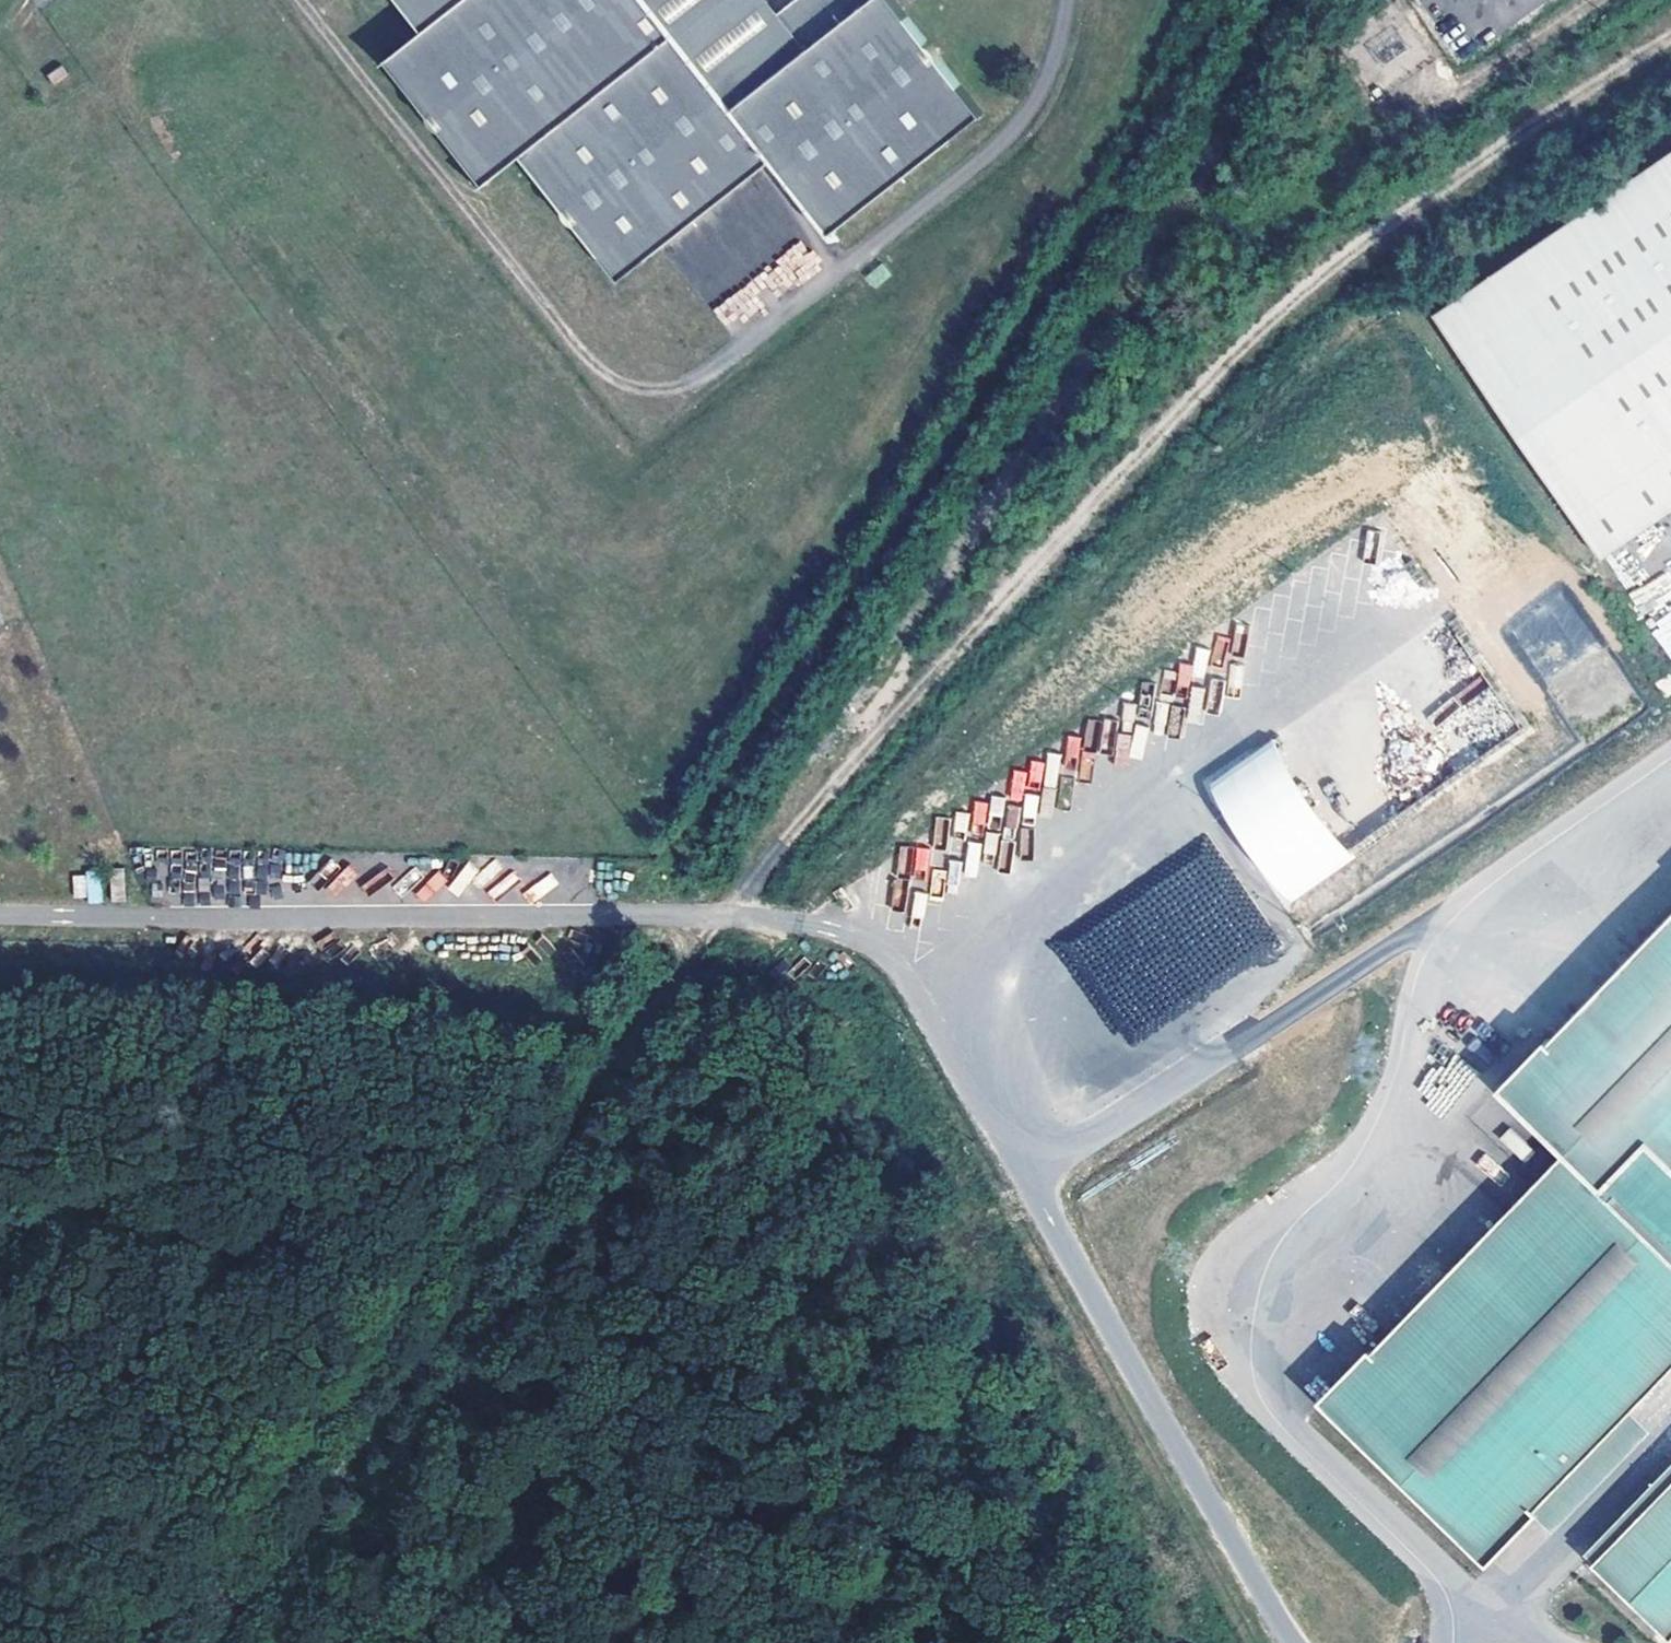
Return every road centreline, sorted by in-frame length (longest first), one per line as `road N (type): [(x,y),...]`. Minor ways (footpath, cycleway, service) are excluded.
road 1 (track): [(1670,39),(1443,189),(1232,358),(928,681),(636,1014),(345,1463),(229,1611),(194,1642)]
road 2 (track): [(1279,0),(1192,196),(886,674),(827,792)]

